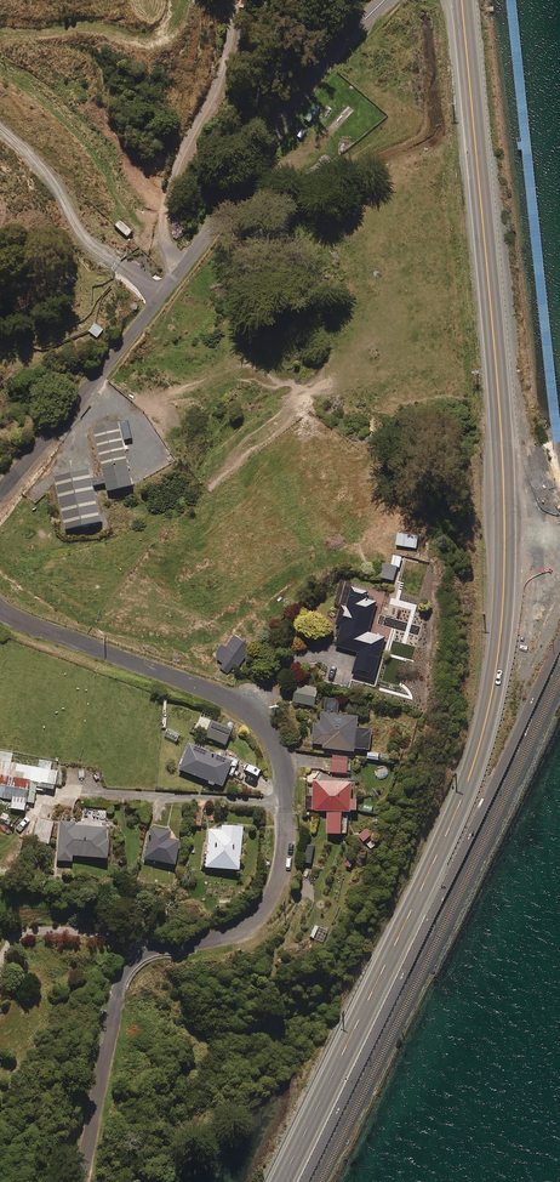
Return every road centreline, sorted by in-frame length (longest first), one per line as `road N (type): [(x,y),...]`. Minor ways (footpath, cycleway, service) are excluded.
road 1 (trunk): [(462,0),(501,455),(493,676),(442,847),(282,1181)]
road 2 (residential): [(79,1181),(128,975),(152,954),(228,933),(257,914),(282,860),(283,777),(271,738),(225,698),(0,606)]
road 3 (residential): [(0,494),(214,229),(306,89),(385,0)]

